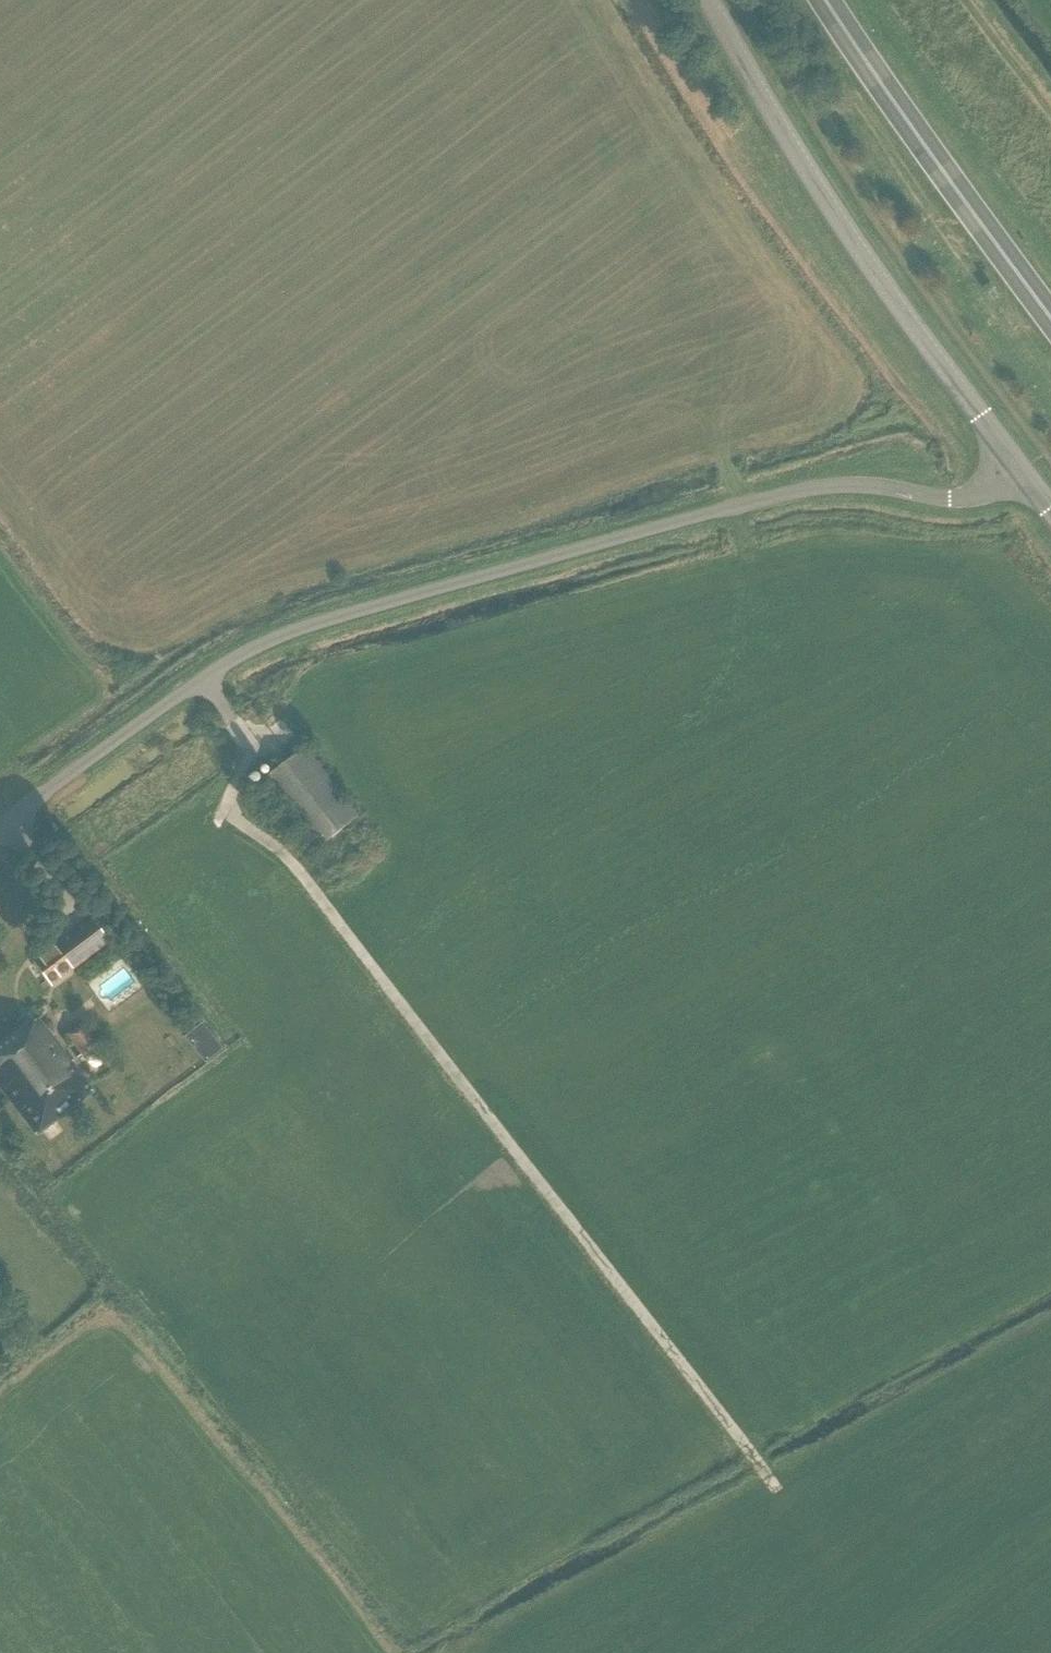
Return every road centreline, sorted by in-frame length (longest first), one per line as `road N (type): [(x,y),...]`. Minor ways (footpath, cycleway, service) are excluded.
road 1 (unclassified): [(0,825),(227,663),(290,633),(803,489),(870,486),(964,499),(1022,470)]
road 2 (tertiary): [(1022,470),(864,258),(709,0)]
road 3 (trunk): [(1050,317),(886,96),(825,0)]

